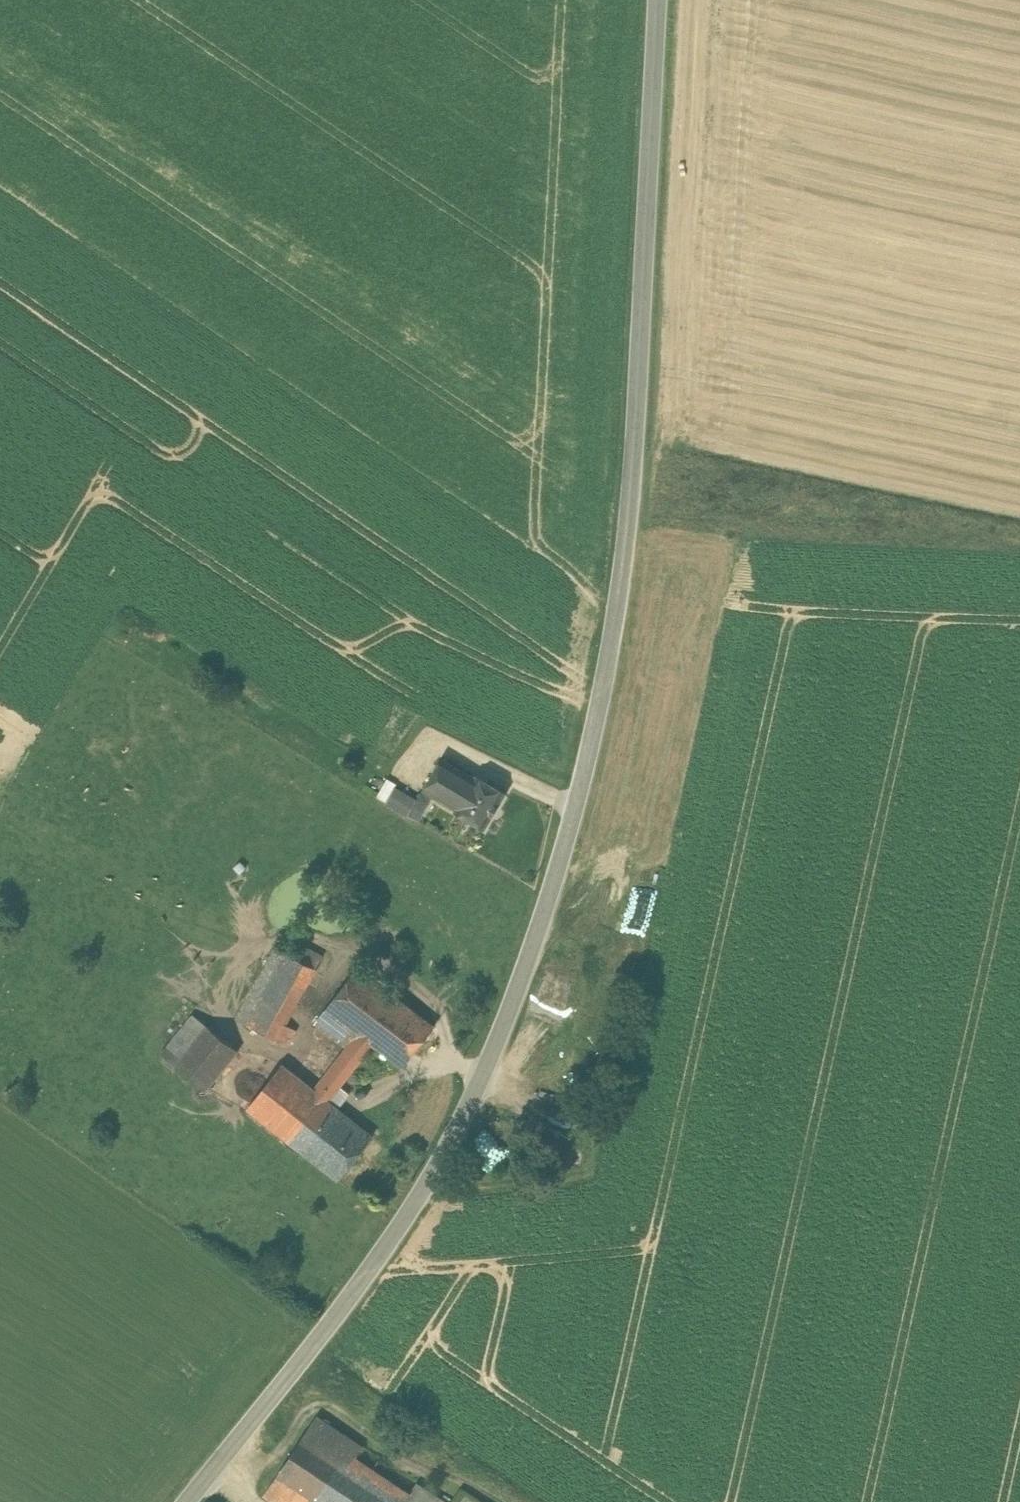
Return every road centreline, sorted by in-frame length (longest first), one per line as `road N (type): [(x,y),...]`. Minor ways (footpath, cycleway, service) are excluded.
road 1 (tertiary): [(185,1501),(427,1191),(516,998),(582,801),(627,572),(658,0)]

